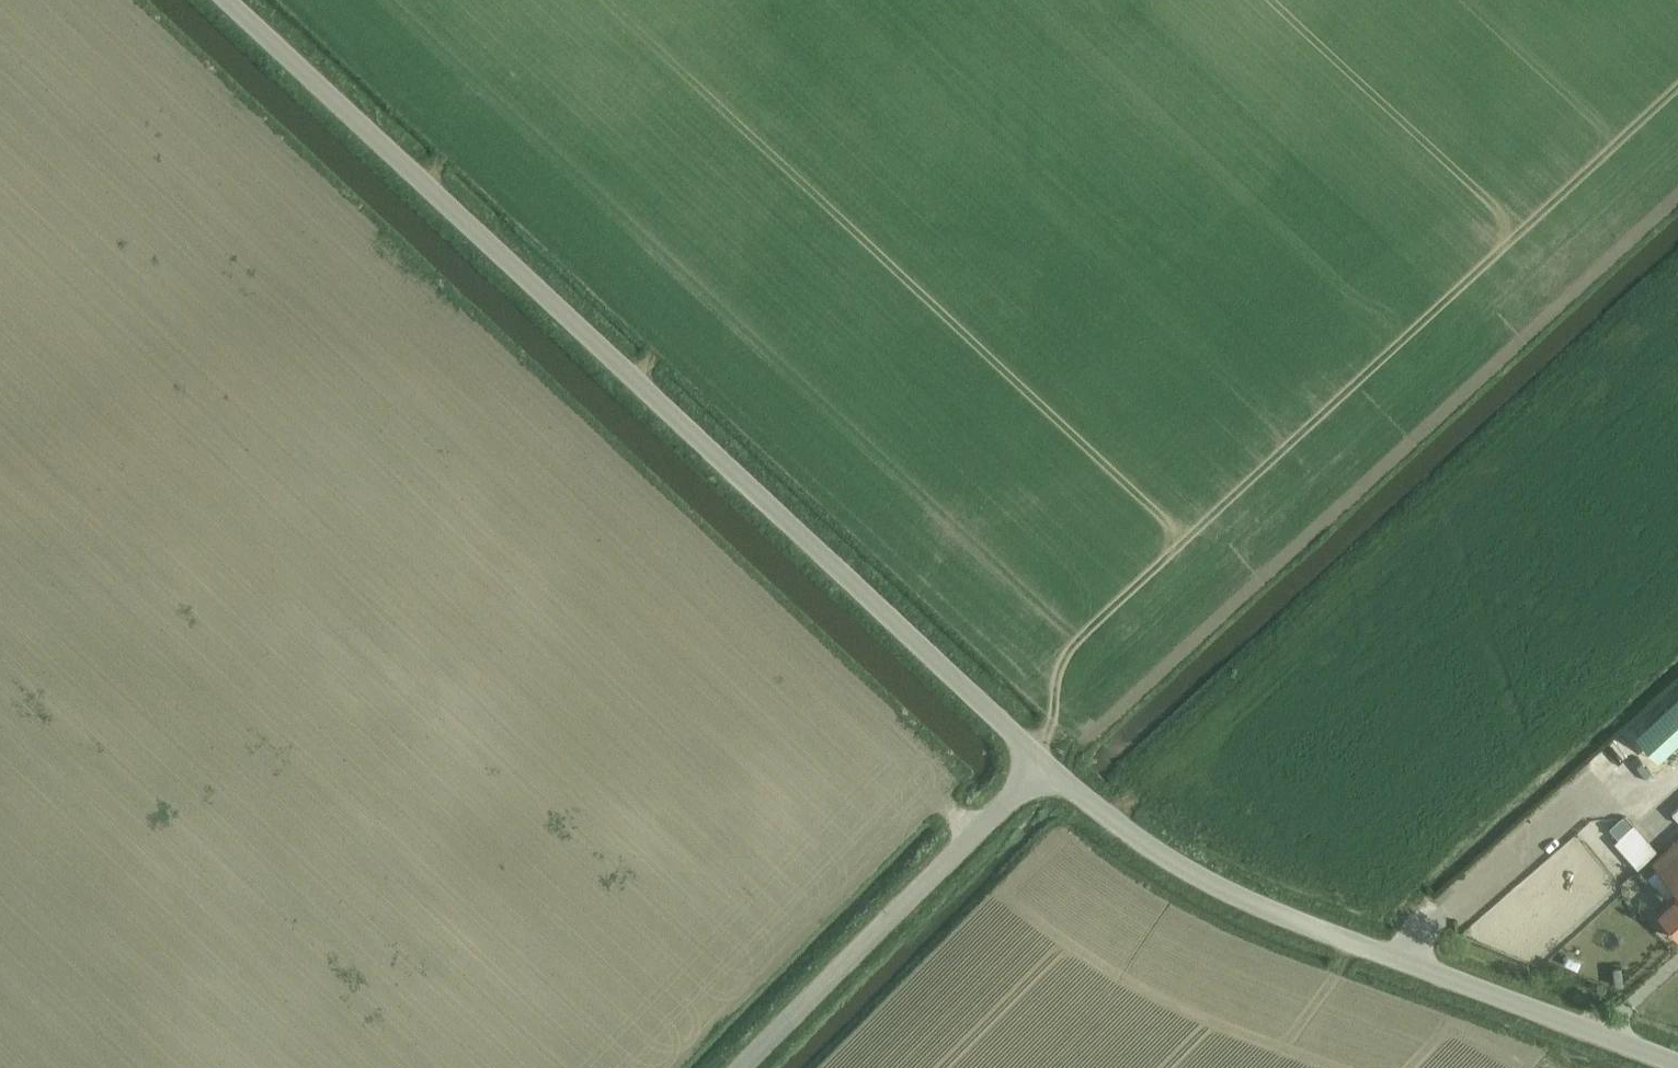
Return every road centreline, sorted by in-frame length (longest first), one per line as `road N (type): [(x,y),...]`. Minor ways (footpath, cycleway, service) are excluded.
road 1 (unclassified): [(1044,764),(222,0)]
road 2 (unclassified): [(1677,1062),(1215,888),(1119,830),(1044,764)]
road 3 (unclassified): [(1044,764),(743,1067)]

